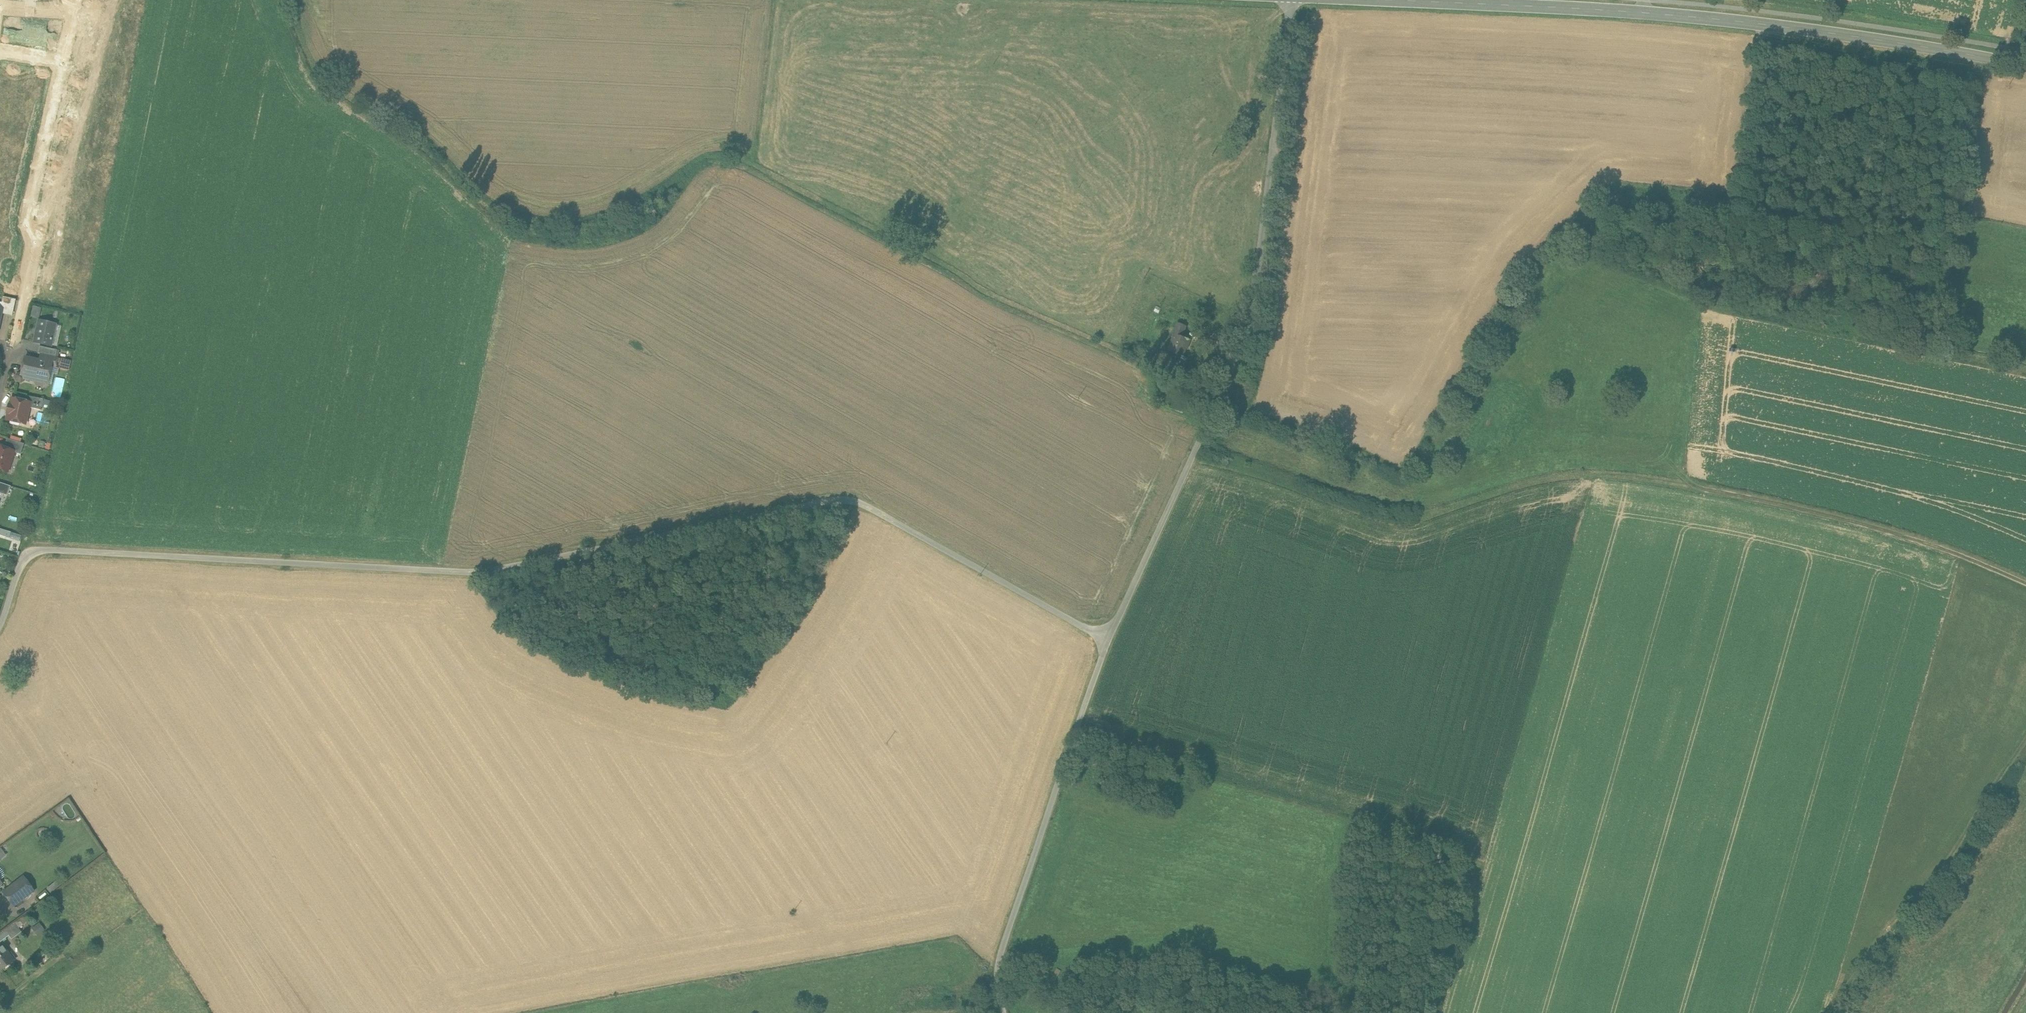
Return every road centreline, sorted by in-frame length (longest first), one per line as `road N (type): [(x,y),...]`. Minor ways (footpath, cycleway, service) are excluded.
road 1 (unclassified): [(1109,640),(852,501),(479,575),(47,550),(29,555),(17,573),(0,627)]
road 2 (tertiary): [(1399,0),(1645,13),(2025,65)]

